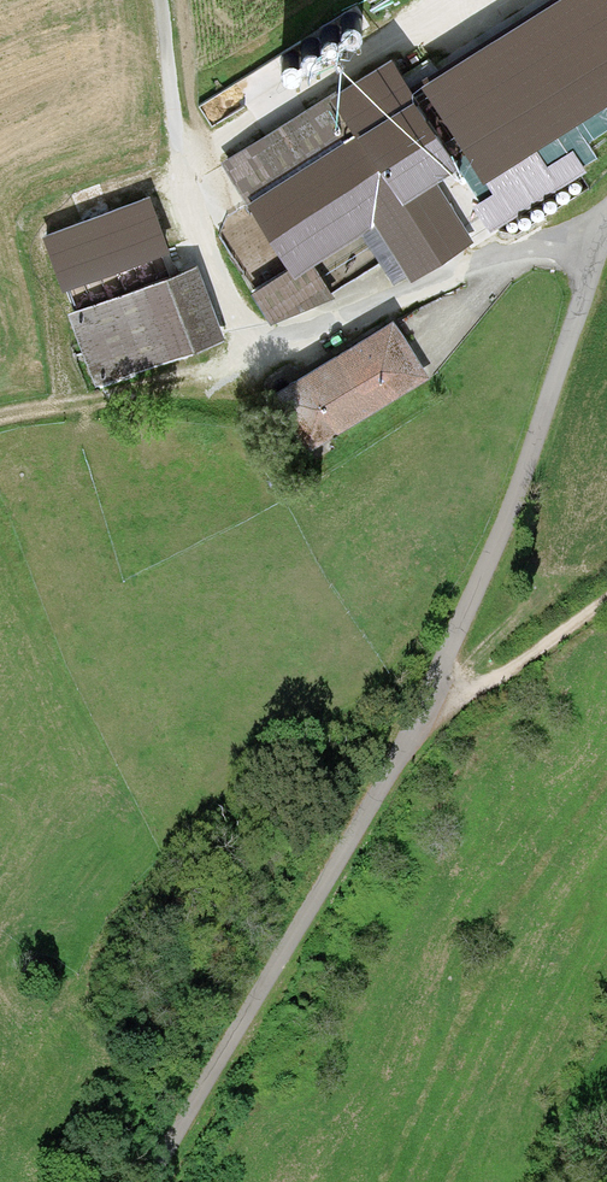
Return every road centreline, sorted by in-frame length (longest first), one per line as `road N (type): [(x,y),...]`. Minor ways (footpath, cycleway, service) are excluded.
road 1 (track): [(161,0),(194,229),(238,334),(295,339),(601,232)]
road 2 (unclassified): [(414,735),(516,488),(606,222)]
road 3 (unclassified): [(414,735),(150,1181)]
road 4 (track): [(606,598),(414,735)]

